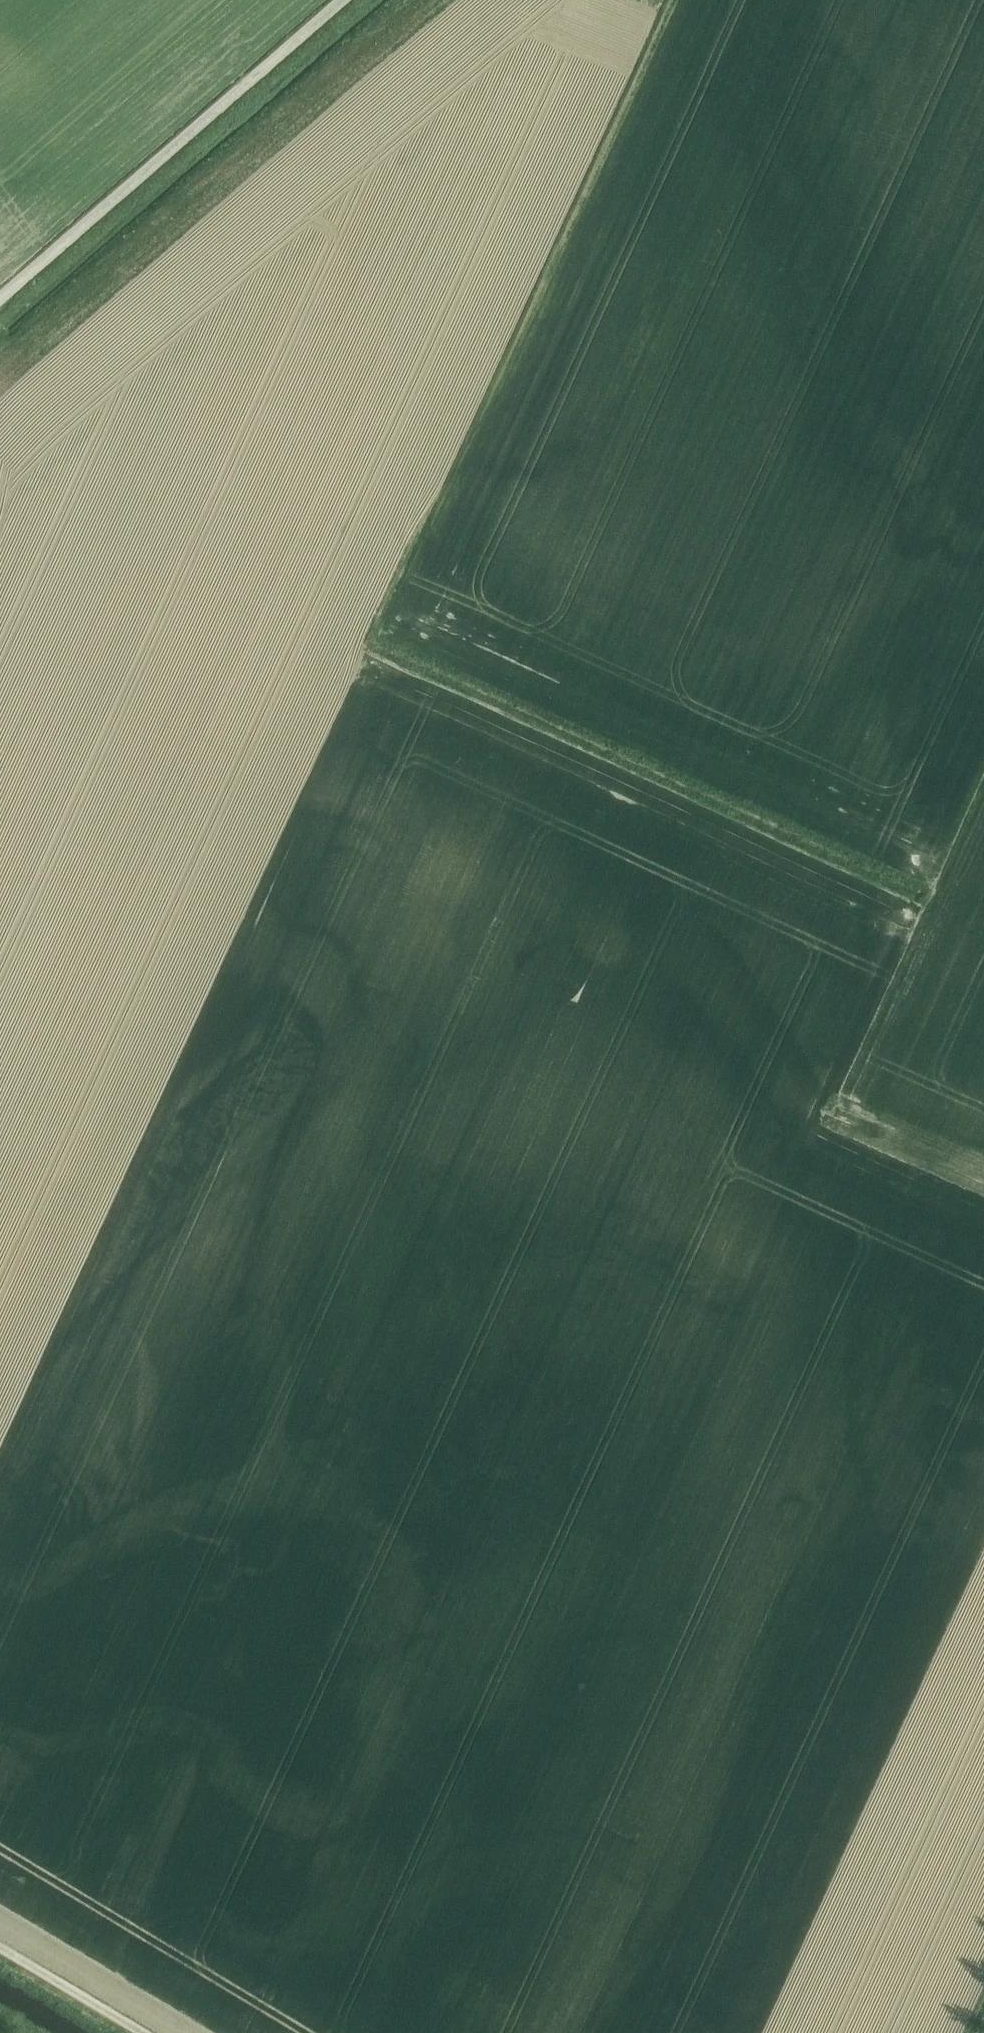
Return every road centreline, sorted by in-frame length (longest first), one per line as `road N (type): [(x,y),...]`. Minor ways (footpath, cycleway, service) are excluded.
road 1 (unclassified): [(0,320),(352,0)]
road 2 (unclassified): [(0,1944),(143,2032)]

